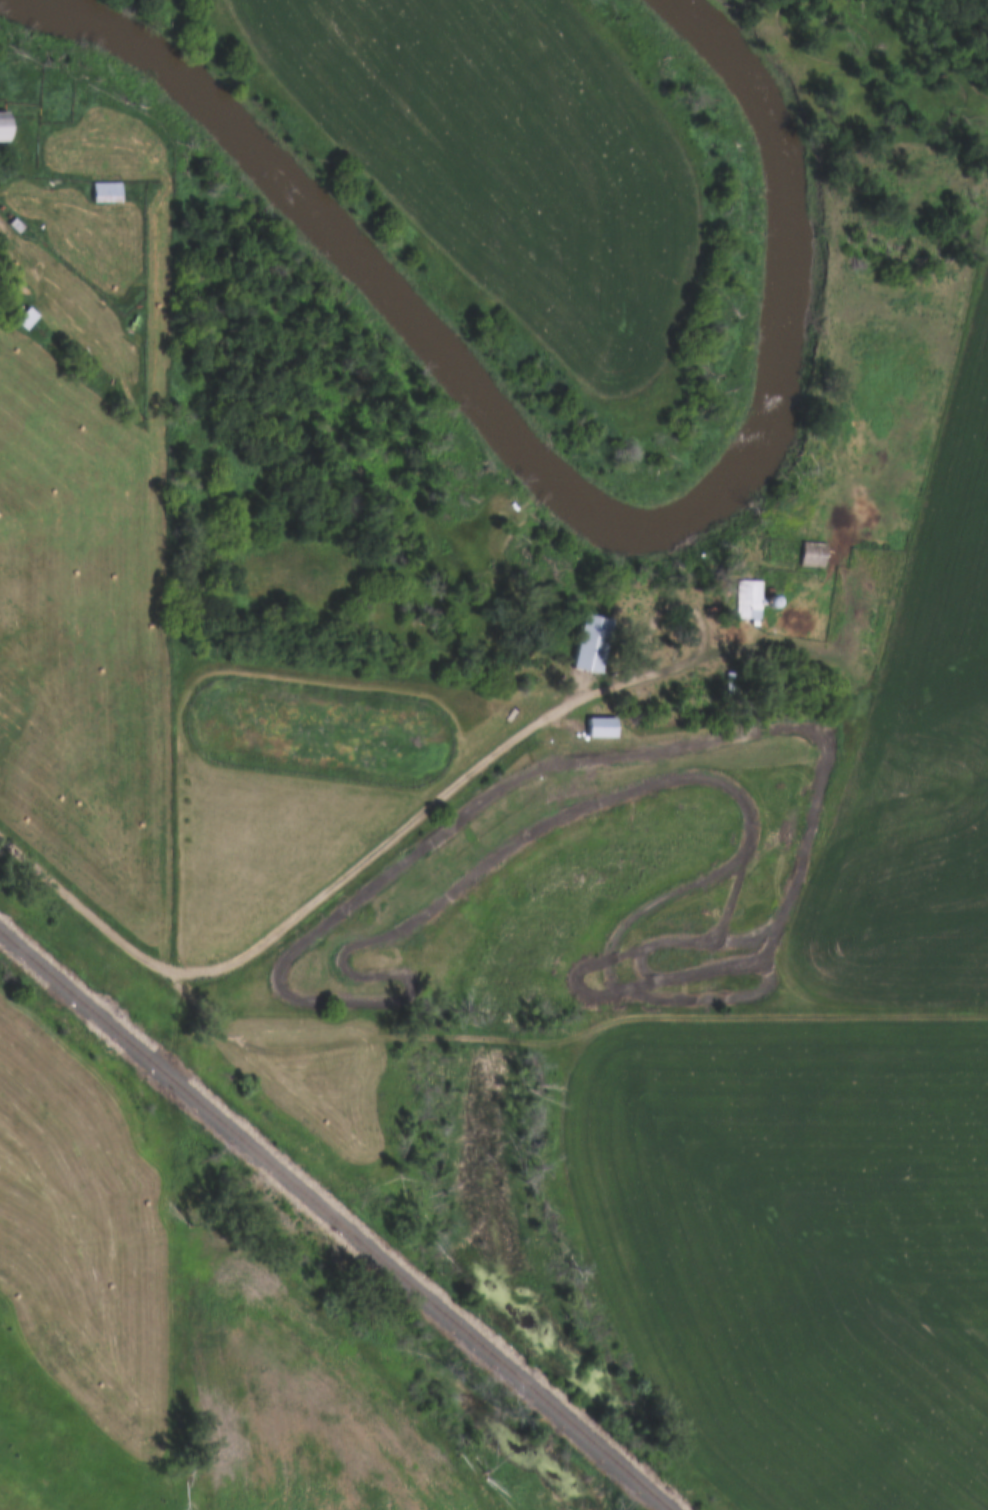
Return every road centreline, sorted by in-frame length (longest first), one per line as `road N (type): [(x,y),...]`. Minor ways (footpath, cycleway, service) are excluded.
road 1 (track): [(157,963),(242,1035),(285,1048),(424,1032),(539,1038),(617,1013),(987,1012)]

